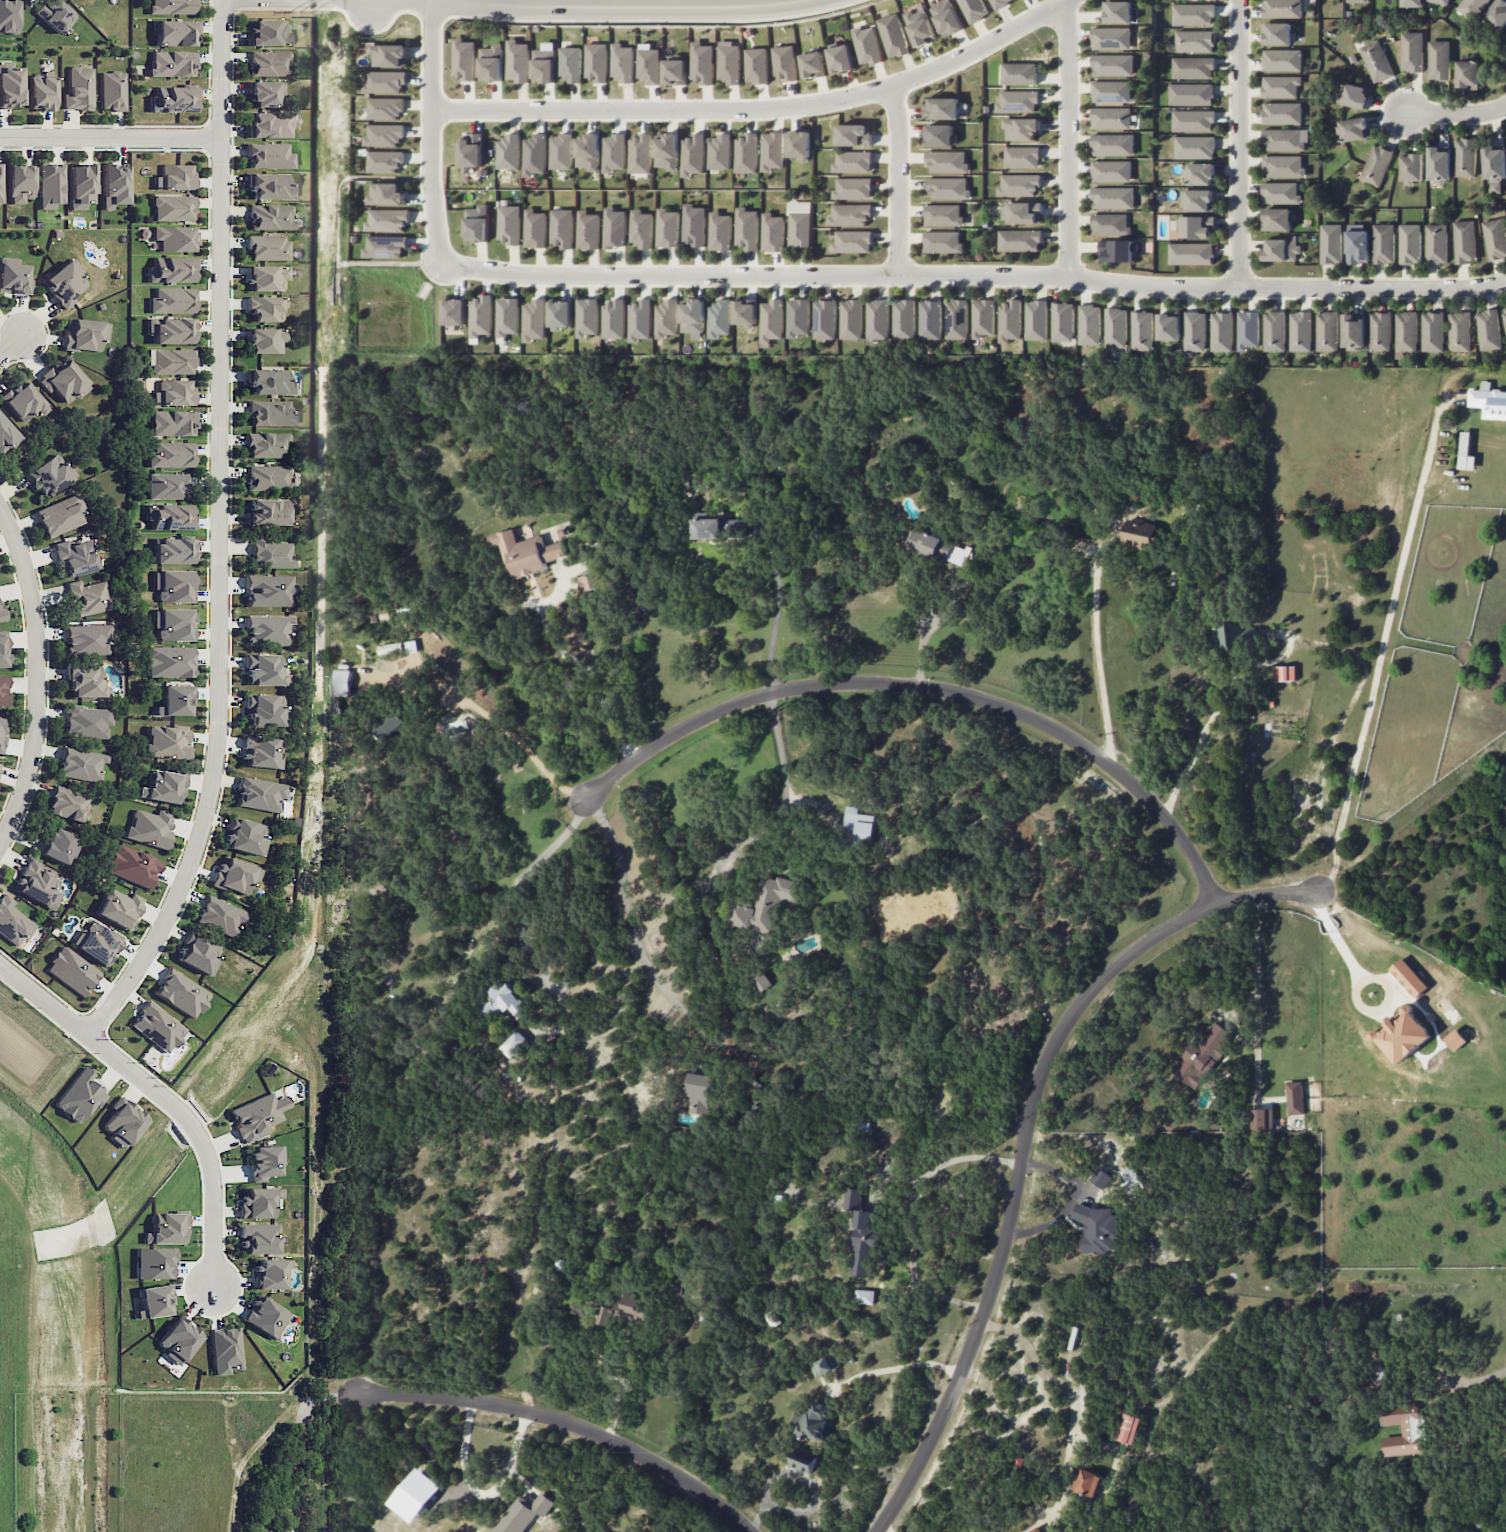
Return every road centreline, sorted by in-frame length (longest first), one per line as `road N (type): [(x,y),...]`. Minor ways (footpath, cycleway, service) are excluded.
road 1 (residential): [(92,1039),(183,890),(214,782),(221,0)]
road 2 (residential): [(442,262),(535,277),(1048,277),(1241,289),(1505,284)]
road 3 (residential): [(877,1531),(945,1411),(980,1322),(1006,1239),(1029,1110),(1070,1018),(1110,968),(1185,921),(1254,896),(1317,892)]
road 4 (residential): [(1216,906),(1184,842),(1107,763),(1024,714),(914,685),(829,683),(731,706),(640,755),(583,799)]
road 5 (residential): [(430,112),(792,109),(890,90),(1072,0)]
road 6 (residential): [(751,1531),(669,1469),(555,1419),(434,1396),(360,1393)]
road 7 (residential): [(0,968),(148,1080),(203,1139),(215,1176),(214,1289)]
road 8 (residential): [(0,846),(29,775),(39,696),(31,590),(0,509)]
road 9 (residential): [(806,0),(461,0)]
road 10 (residential): [(1241,289),(1238,0)]
road 11 (residential): [(1069,278),(1067,3)]
road 12 (residential): [(432,0),(432,188),(442,262)]
road 13 (residential): [(220,140),(0,137)]
road 14 (residential): [(899,275),(890,90)]

